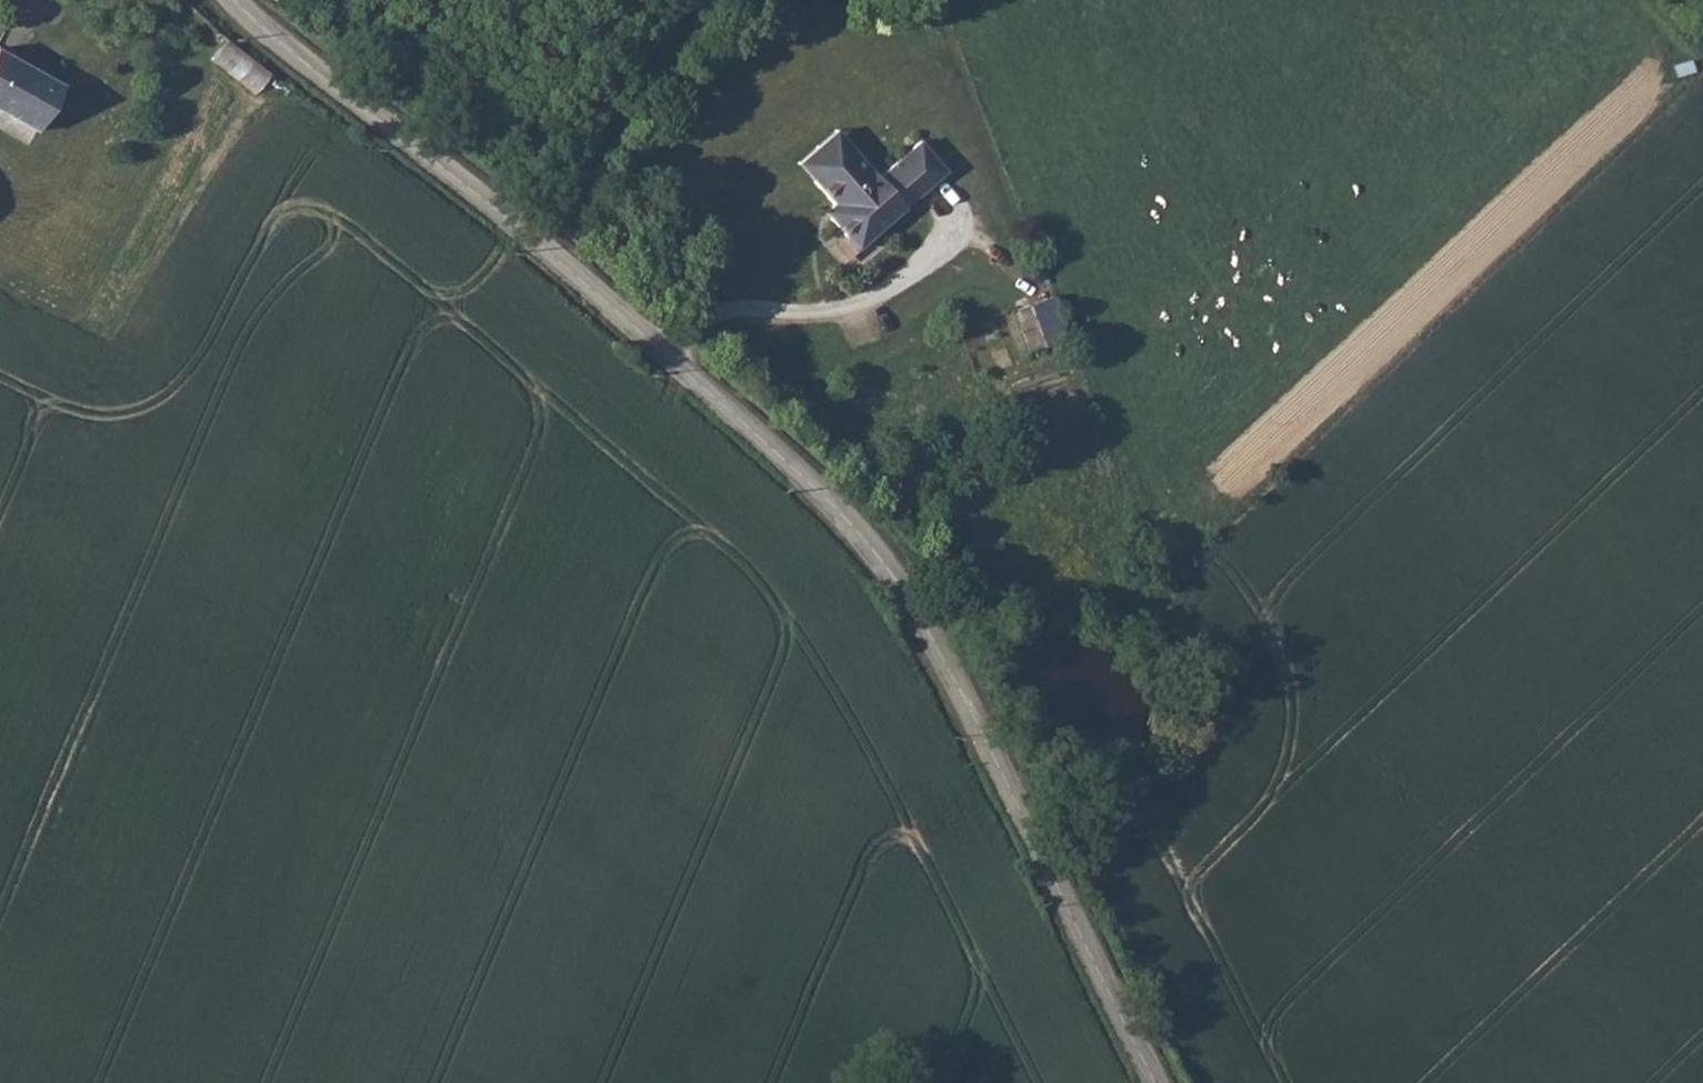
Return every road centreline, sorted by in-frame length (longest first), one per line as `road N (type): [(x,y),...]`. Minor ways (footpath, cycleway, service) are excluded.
road 1 (tertiary): [(238,0),(567,265),(848,521),(975,715),(1158,1082)]

